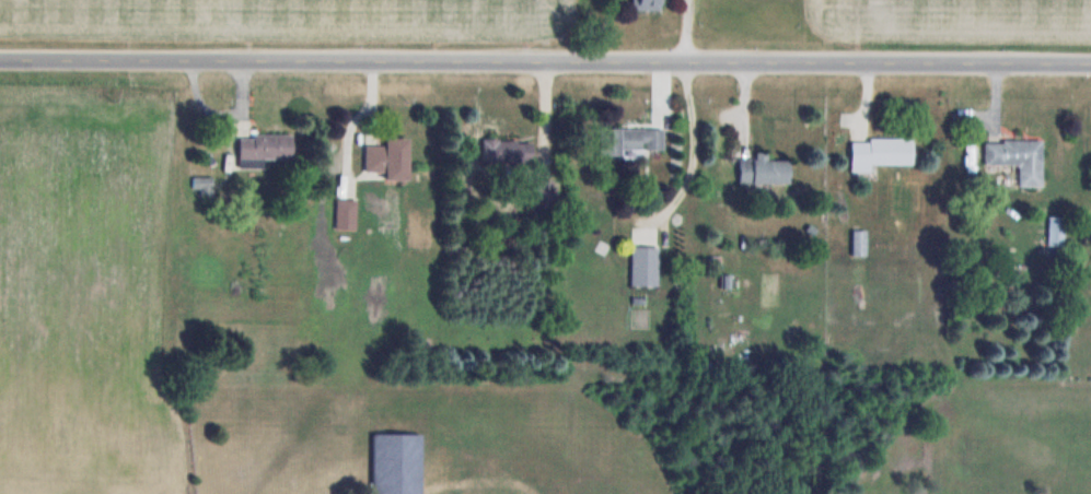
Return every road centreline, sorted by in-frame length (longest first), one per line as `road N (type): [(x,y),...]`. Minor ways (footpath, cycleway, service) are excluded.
road 1 (residential): [(1090,65),(0,59)]

